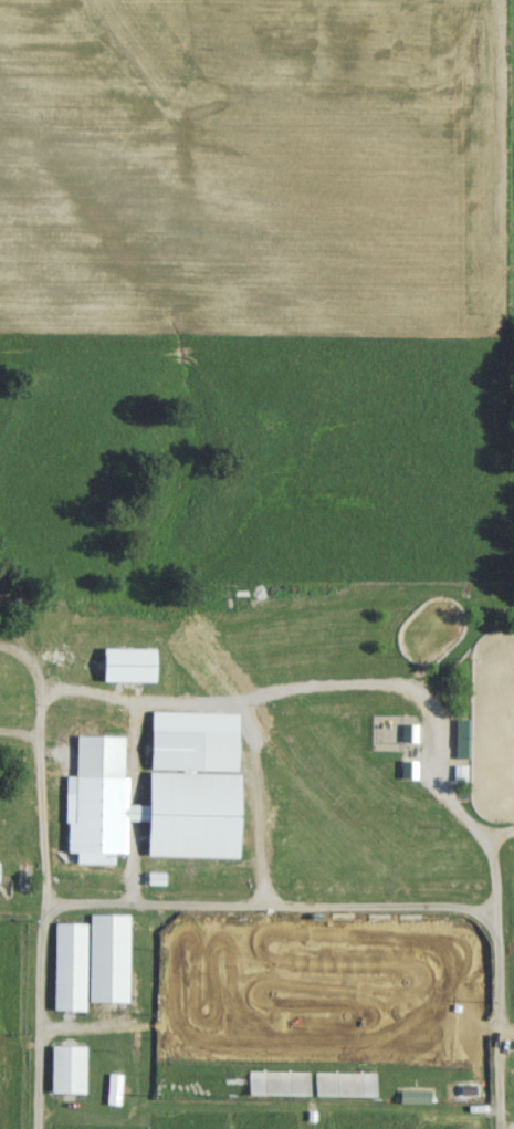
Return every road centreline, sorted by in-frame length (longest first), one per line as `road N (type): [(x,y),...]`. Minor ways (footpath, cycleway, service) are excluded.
road 1 (track): [(496,949),(493,853),(513,838)]

